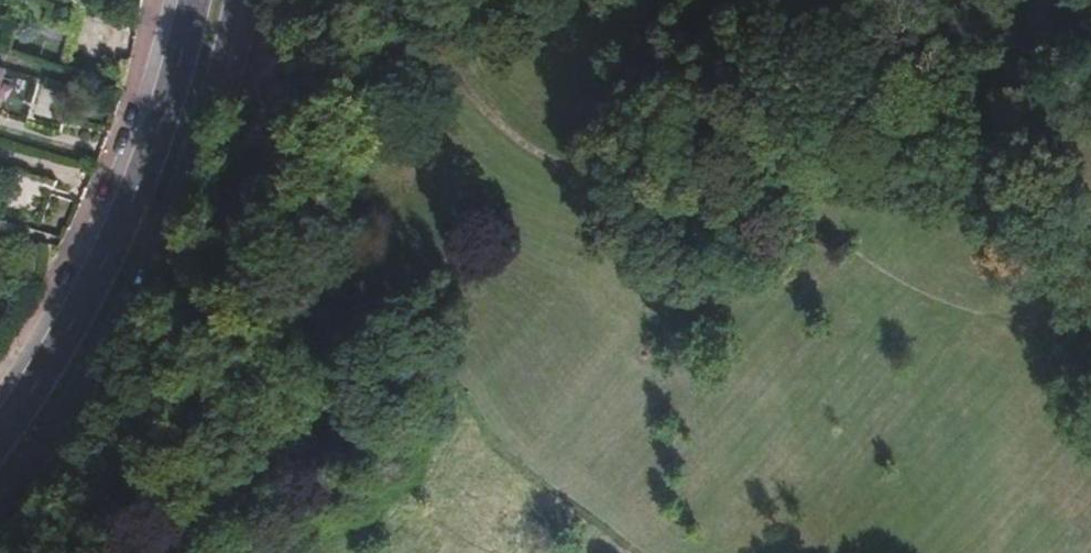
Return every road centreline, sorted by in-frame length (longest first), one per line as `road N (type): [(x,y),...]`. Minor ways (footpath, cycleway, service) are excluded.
road 1 (secondary): [(0,498),(118,315),(195,131),(227,0)]
road 2 (secondary): [(186,0),(157,121),(82,298),(0,433)]
road 3 (track): [(1090,226),(1050,85),(1040,0)]

